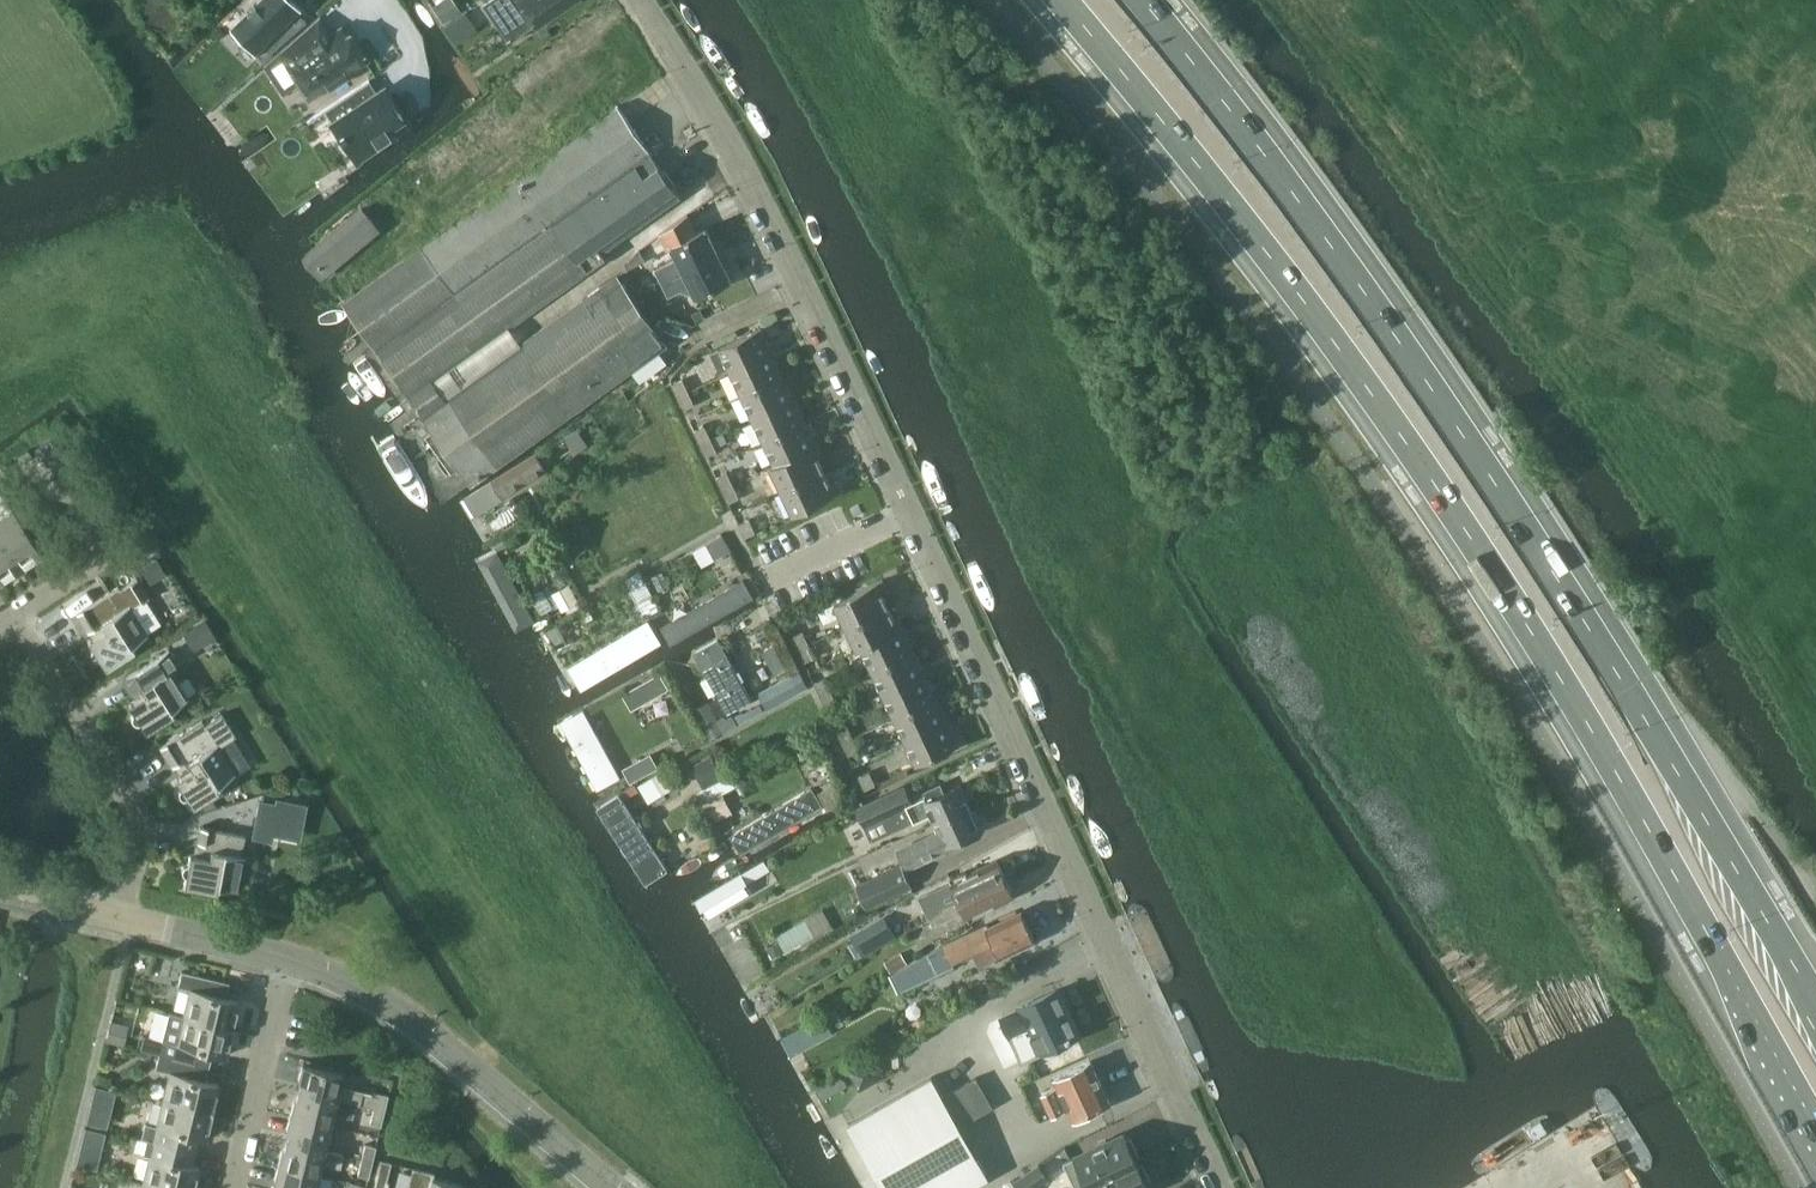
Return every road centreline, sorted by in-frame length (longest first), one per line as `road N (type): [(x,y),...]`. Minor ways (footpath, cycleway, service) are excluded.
road 1 (primary): [(1065,0),(1197,161),(1536,633),(1815,1123)]
road 2 (unclassified): [(1224,1187),(798,289),(630,0)]
road 3 (primary): [(1815,1002),(1475,449),(1145,0)]
road 4 (track): [(0,338),(78,354),(126,386),(217,527),(488,979),(500,1014),(462,1058)]
road 5 (tertiary): [(287,947),(385,1001),(462,1058),(612,1187)]
road 6 (residential): [(119,912),(141,817),(15,621)]
road 7 (residential): [(229,1187),(287,947)]
road 8 (residential): [(15,621),(101,554),(38,453)]
road 9 (tertiary): [(119,912),(287,947)]
road 10 (tertiary): [(0,883),(119,912)]

